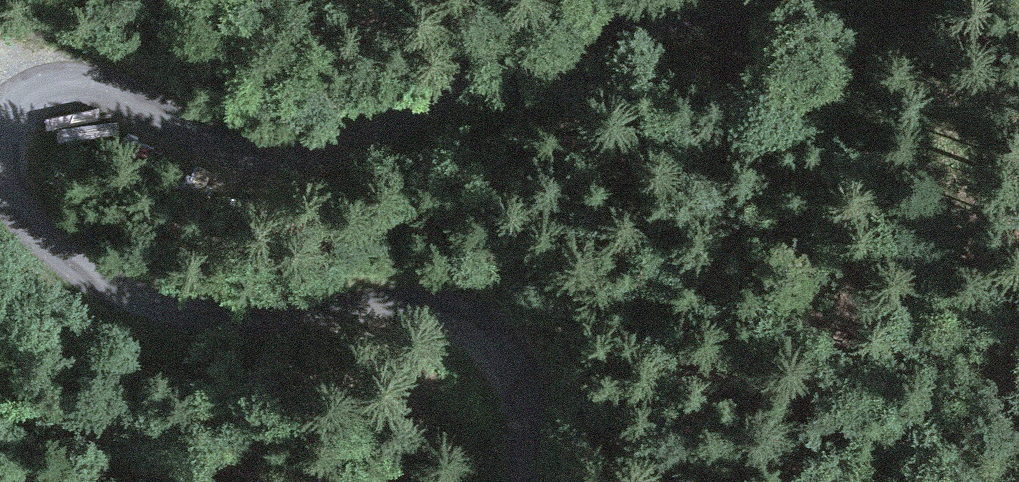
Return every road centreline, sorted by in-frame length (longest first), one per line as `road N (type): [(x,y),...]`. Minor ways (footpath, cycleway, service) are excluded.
road 1 (track): [(0,99),(46,74),(82,78),(179,130),(263,159),(341,154),(539,51),(607,26),(771,0)]
road 2 (track): [(524,481),(524,364),(508,331),(479,313),(433,305),(212,317),(124,297),(39,240),(0,195)]

